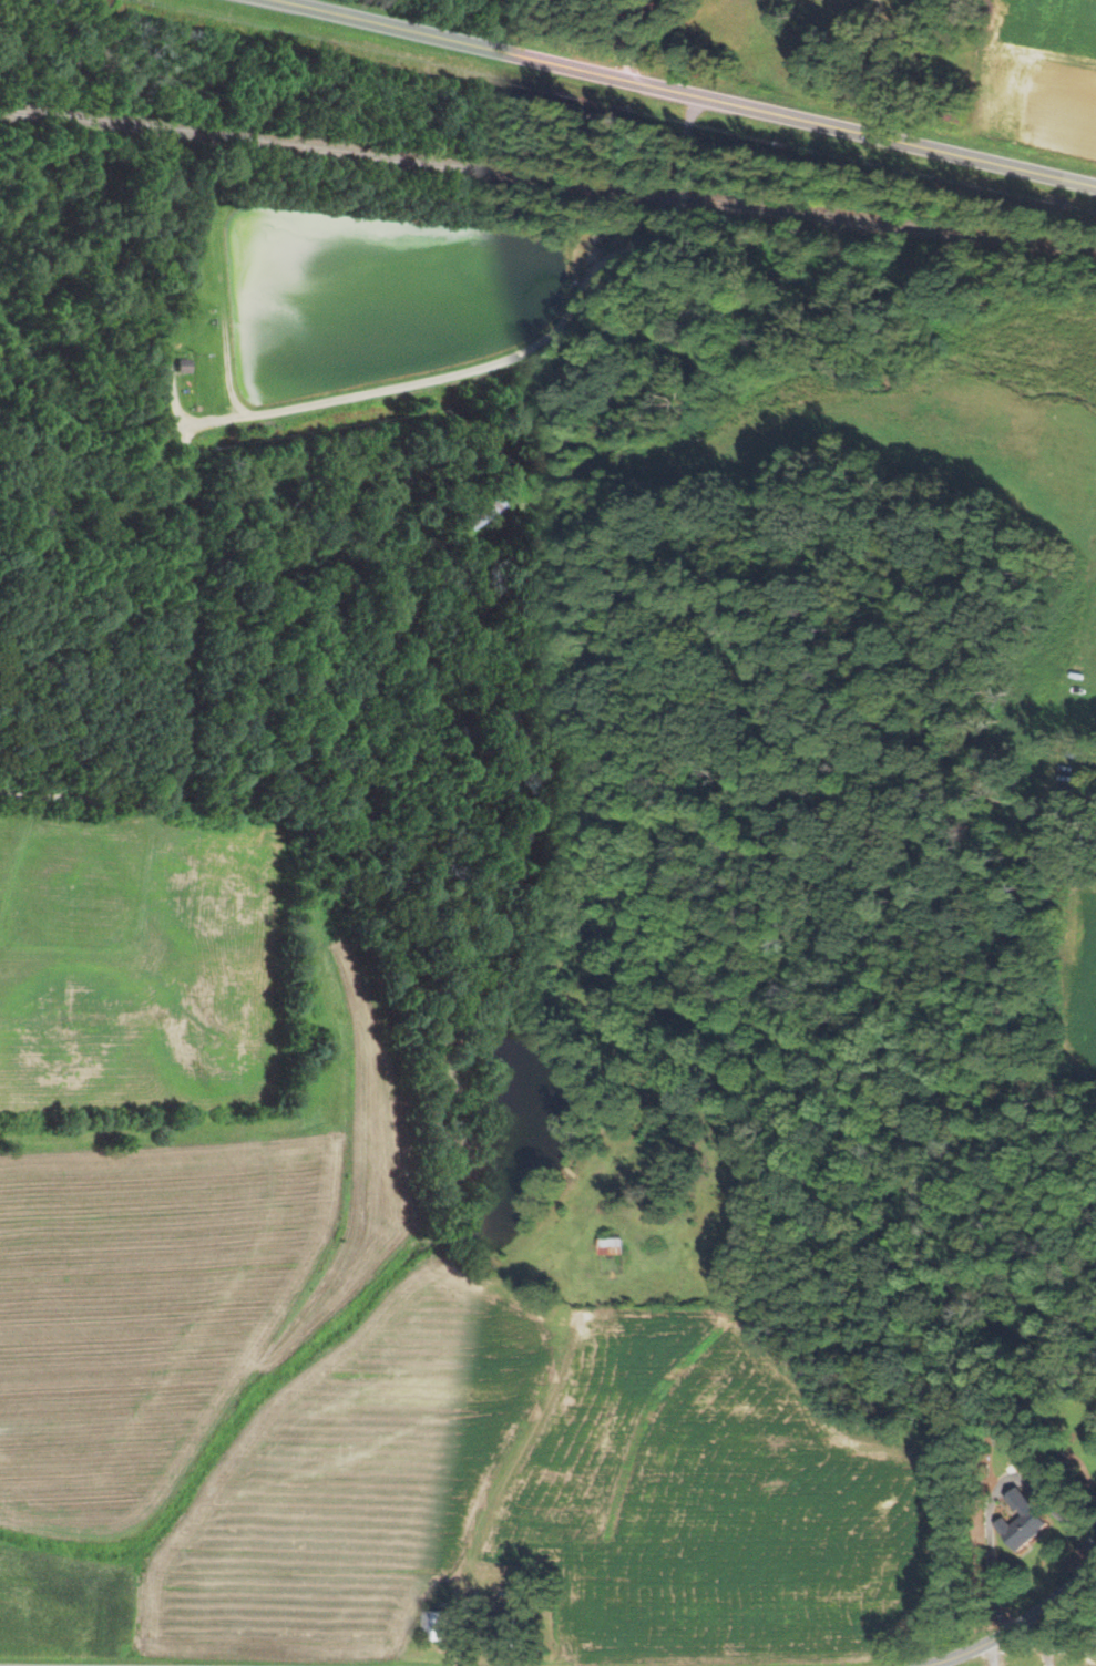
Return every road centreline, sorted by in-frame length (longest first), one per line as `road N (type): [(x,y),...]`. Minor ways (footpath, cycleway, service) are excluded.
road 1 (primary): [(275,0),(1095,186)]
road 2 (residential): [(1095,1564),(1020,1624),(921,1665)]

